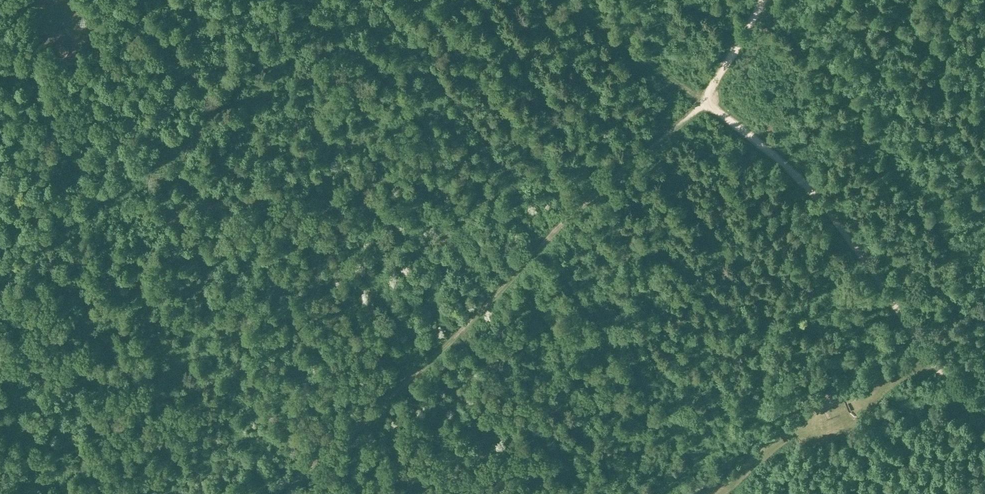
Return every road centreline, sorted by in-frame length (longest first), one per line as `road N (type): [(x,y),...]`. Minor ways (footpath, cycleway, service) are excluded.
road 1 (track): [(274,493),(373,414),(568,216),(702,100)]
road 2 (track): [(702,100),(815,195),(928,352),(984,412)]
road 3 (track): [(719,493),(795,430),(871,398),(928,352)]
road 4 (track): [(574,0),(702,100)]

